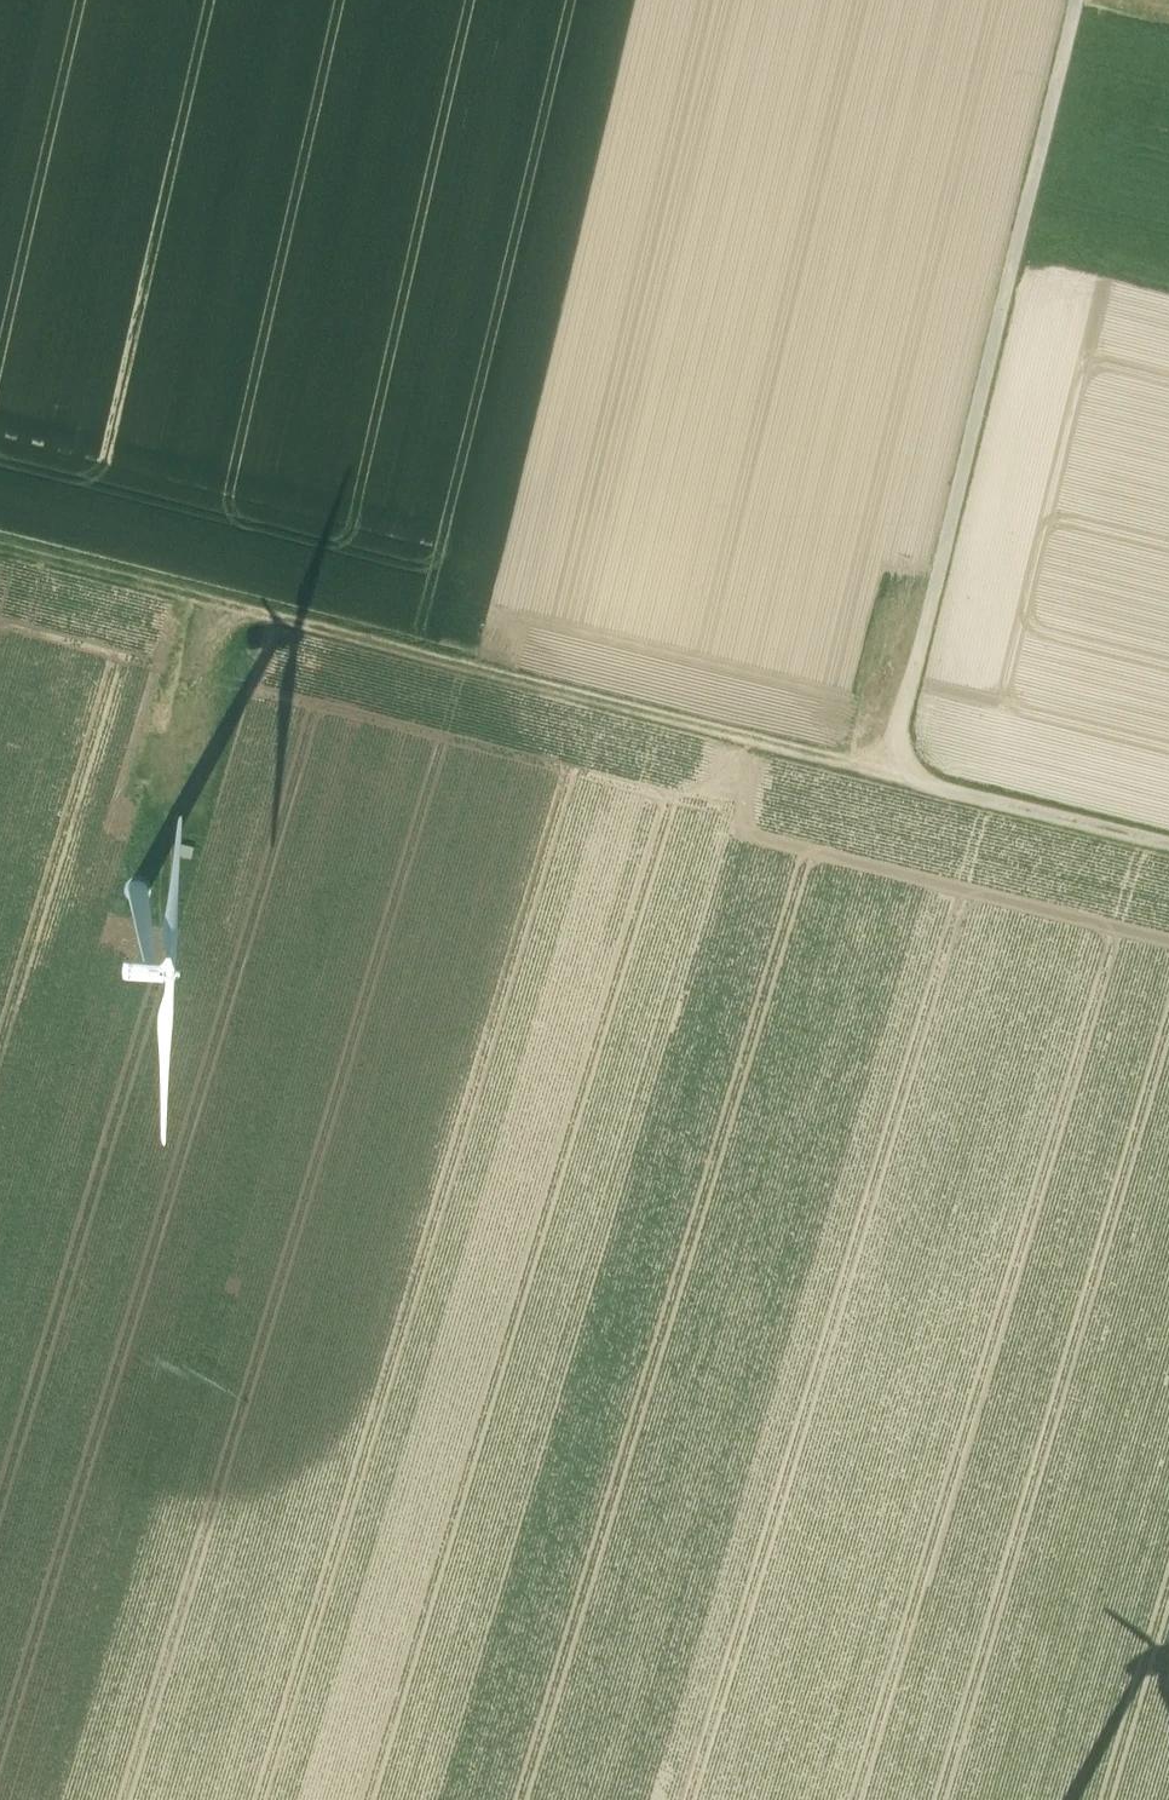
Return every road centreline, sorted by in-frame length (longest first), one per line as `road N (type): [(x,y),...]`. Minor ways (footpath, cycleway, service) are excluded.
road 1 (track): [(1073,0),(891,775),(1168,846)]
road 2 (track): [(891,775),(0,551)]

